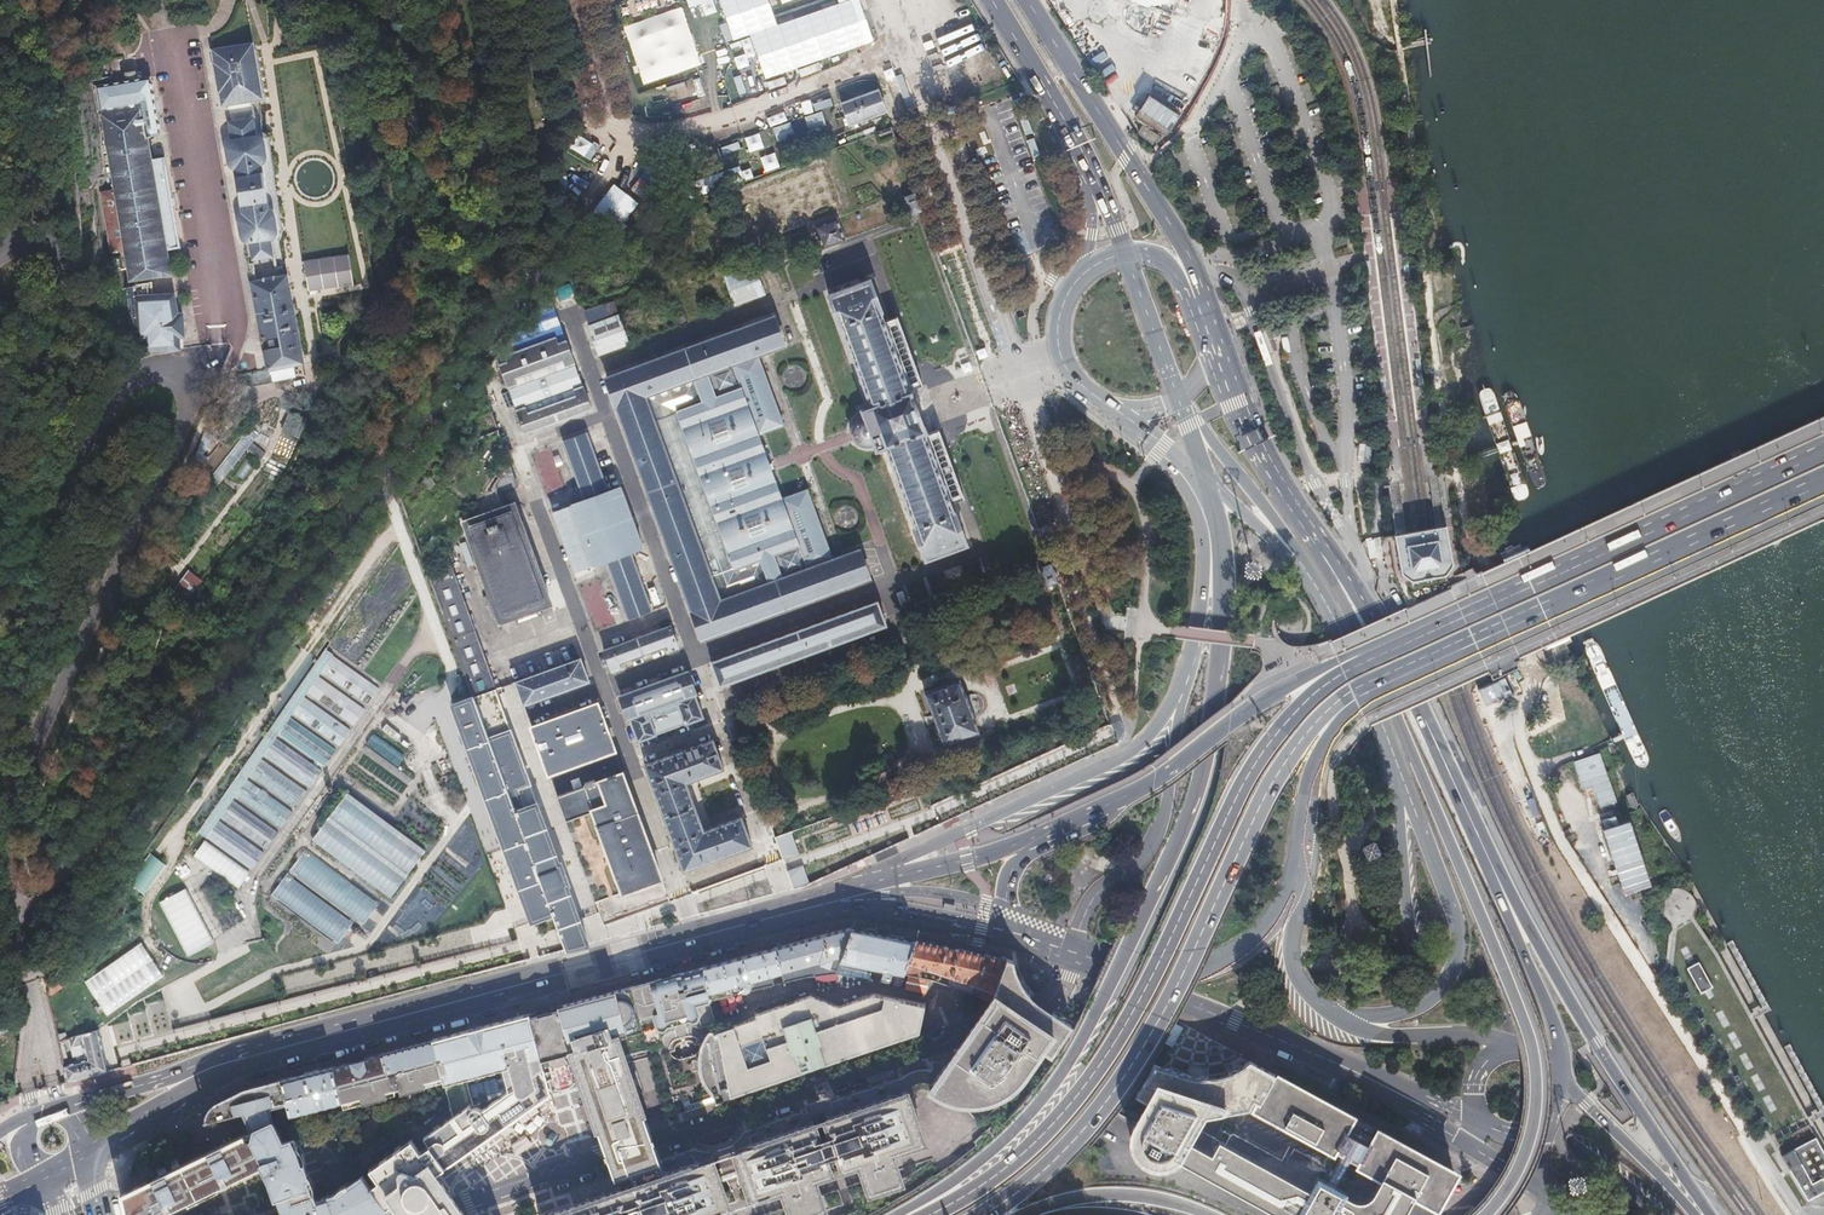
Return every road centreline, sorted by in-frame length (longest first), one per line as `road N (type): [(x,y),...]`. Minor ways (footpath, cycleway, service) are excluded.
road 1 (unclassified): [(0,592),(121,397),(152,372),(181,378),(191,402),(179,435),(7,804),(2,897)]
road 2 (trunk): [(1205,480),(1221,543),(1223,613),(1198,790),(1071,1059),(1007,1138),(911,1214)]
road 3 (primary): [(84,1155),(219,1076),(861,904)]
road 4 (trunk): [(1397,640),(1316,692),(1264,746),(1143,991),(1071,1107),(993,1176),(931,1214)]
road 5 (primary): [(726,920),(59,1106)]
road 6 (unclassified): [(1071,954),(1059,988),(1037,1009),(447,1214)]
road 7 (trunk): [(981,1214),(1064,1153),(1120,1086),(1285,764),(1343,698),(1386,681)]
road 8 (primary): [(1398,769),(1413,949),(1444,1031),(1494,1090),(1652,1214)]
road 9 (residential): [(1744,1130),(1559,838),(1520,725),(1543,654)]
road 10 (primary): [(1386,681),(1823,481)]
road 11 (primary): [(1823,446),(1397,640)]
road 12 (trunk): [(1495,960),(1318,542)]
road 13 (primary): [(1710,1214),(1601,1052),(1489,857)]
road 14 (primary): [(1091,171),(1086,271),(1061,305),(1061,360),(1094,399),(1205,480)]
road 15 (primary): [(1180,696),(1108,765),(855,885)]
road 16 (primary): [(1220,493),(1195,447),(1091,171)]
road 17 (primary): [(1398,769),(1454,908),(1454,970),(1410,1011),(1337,1017)]
road 18 (primary): [(1397,640),(1268,700),(1100,811)]
road 19 (unknown): [(1189,261),(1027,0)]
road 20 (unknown): [(1364,602),(1254,442),(1213,340)]
road 21 (track): [(905,52),(619,153)]
road 22 (primary): [(1180,696),(1154,841),(1090,902),(1071,954)]
road 23 (primary): [(1489,857),(1409,691),(1338,627)]
road 24 (primary): [(1100,811),(978,858),(855,885)]
road 25 (unclassified): [(0,251),(40,243),(61,264),(63,285),(57,320),(0,426)]
road 26 (unknown): [(861,904),(920,894),(953,898),(1054,930),(1071,954)]
road 27 (primary): [(1558,1073),(1548,1012),(1489,857)]
road 28 (primary): [(1295,880),(1314,767),(1333,735),(1386,681)]
road 29 (primary): [(1205,480),(1199,610),(1180,696)]
road 30 (primary): [(1696,1214),(1558,1073)]
road 31 (primary): [(993,0),(1091,171)]
road 32 (track): [(95,841),(95,883),(74,932),(49,967),(0,982)]
road 33 (unknown): [(1185,416),(1243,479),(1301,562)]
road 34 (primary): [(1220,493),(1301,562),(1338,627)]
road 35 (trunk): [(1043,1214),(1061,1201),(1104,1194),(1148,1197),(1206,1214)]
road 36 (primary): [(1100,811),(1018,863),(1005,902),(1006,934)]
road 37 (primary): [(1504,1041),(1390,1035),(1337,1017)]
road 38 (primary): [(1335,1063),(1474,1149)]
road 39 (primary): [(1338,627),(1398,769)]
road 40 (primary): [(1337,1017),(1296,972),(1295,880)]
road 41 (primary): [(861,904),(1006,934)]
road 42 (primary): [(1335,1063),(1472,1119)]
road 43 (primary): [(861,904),(726,920)]
road 44 (primary): [(855,885),(726,920)]
road 45 (unknown): [(1213,340),(1168,266),(1151,256),(1125,255)]
road 46 (primary): [(1221,1018),(1335,1063)]

